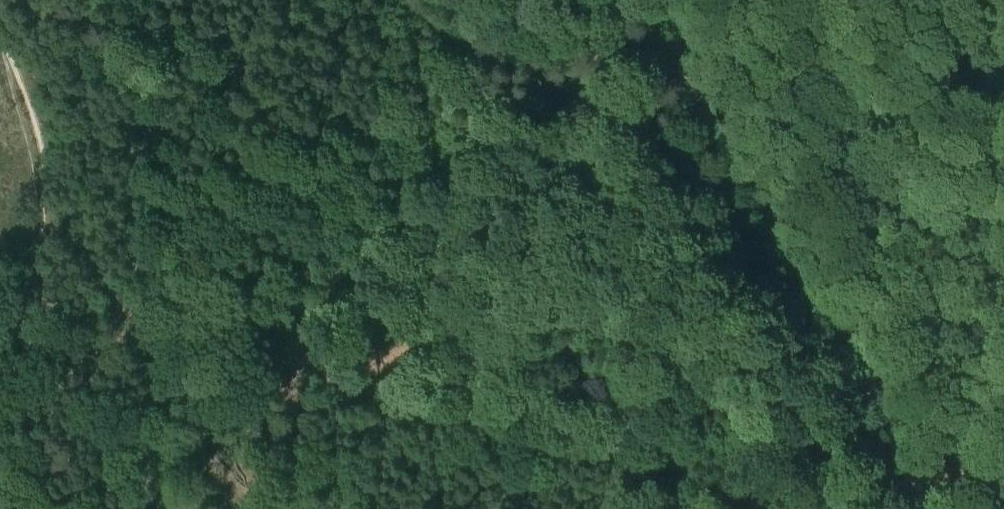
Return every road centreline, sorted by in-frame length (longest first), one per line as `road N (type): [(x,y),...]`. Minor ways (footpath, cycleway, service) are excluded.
road 1 (track): [(891,508),(716,317),(573,262),(526,255),(476,266),(319,369),(257,384),(179,372),(108,302),(83,297),(34,308)]
road 2 (track): [(898,508),(897,483),(866,403),(722,133),(681,0)]
road 3 (track): [(7,508),(34,308)]

